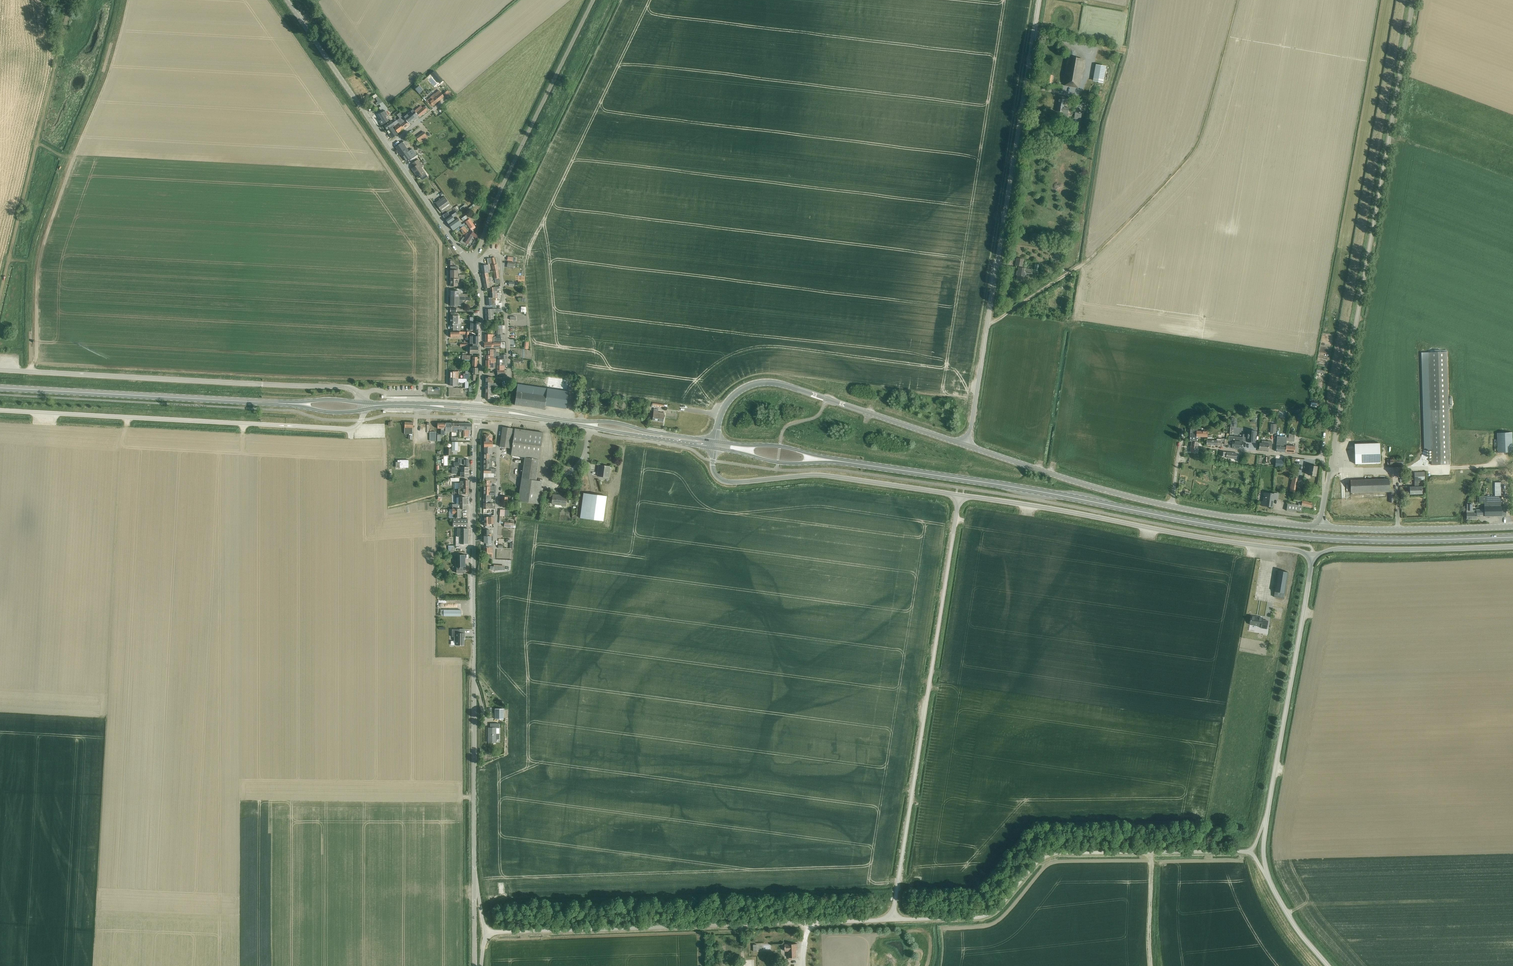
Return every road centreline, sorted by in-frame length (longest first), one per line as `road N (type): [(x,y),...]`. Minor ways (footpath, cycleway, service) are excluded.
road 1 (tertiary): [(1325,499),(1414,0)]
road 2 (primary): [(1317,538),(846,462)]
road 3 (tertiary): [(475,885),(476,425)]
road 4 (unclassified): [(968,446),(1040,0)]
road 5 (unclassified): [(893,919),(960,497)]
road 6 (unclassified): [(486,933),(893,919)]
road 7 (unclassified): [(893,919),(990,913),(1047,855),(1249,852)]
road 8 (tertiary): [(968,446),(1171,507),(1320,527)]
road 9 (unclassified): [(960,497),(1314,557)]
road 10 (tertiary): [(468,261),(286,0)]
road 11 (track): [(0,298),(71,0)]
road 12 (tertiary): [(716,442),(730,399),(768,382),(968,446)]
road 13 (primary): [(292,404),(0,388)]
road 14 (unclassified): [(714,449),(714,472),(730,482),(816,475),(960,497)]
road 15 (unclassified): [(1266,822),(1314,557)]
road 16 (unclassified): [(262,384),(0,370)]
road 17 (unclassified): [(260,425),(0,410)]
road 18 (unclassified): [(489,221),(593,0)]
road 19 (unclassified): [(1314,557),(1342,549),(1512,547)]
road 20 (primary): [(1317,538),(1512,538)]
road 21 (tertiary): [(1320,527),(1512,527)]
road 22 (residential): [(482,374),(509,376),(507,327),(497,254),(471,265)]
road 23 (residential): [(495,563),(498,426),(476,425)]
road 24 (residential): [(1325,499),(1320,458),(1204,447)]
road 25 (primary): [(716,442),(579,423)]
road 26 (primary): [(579,423),(714,449)]
road 27 (primary): [(714,449),(778,463),(846,462)]
road 28 (primary): [(846,462),(716,442)]
road 29 (residential): [(260,425),(350,429),(367,406)]

